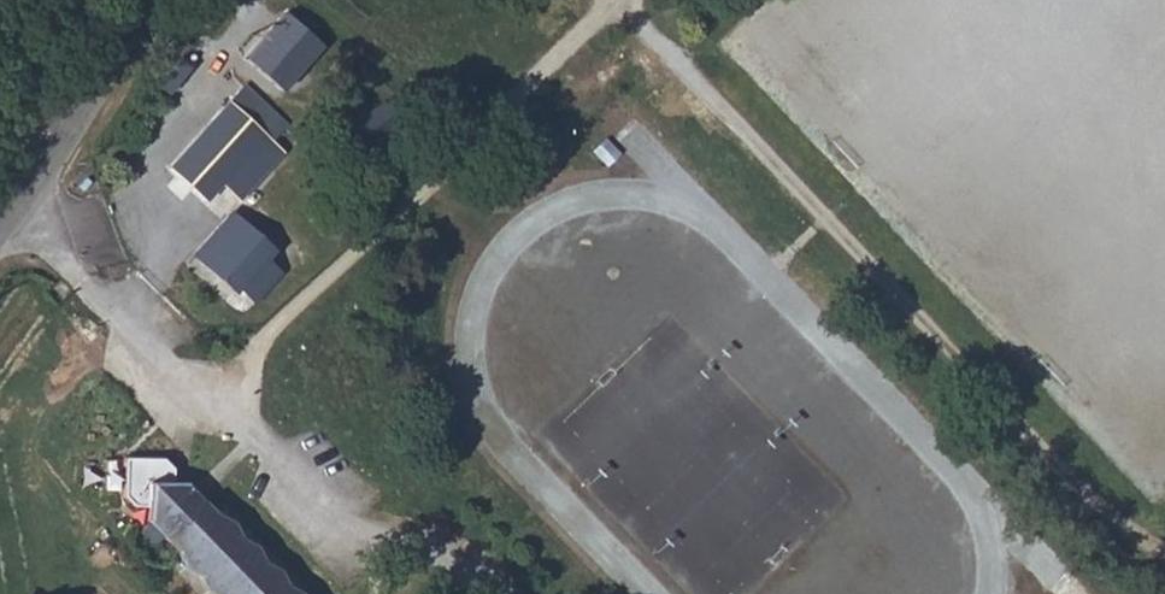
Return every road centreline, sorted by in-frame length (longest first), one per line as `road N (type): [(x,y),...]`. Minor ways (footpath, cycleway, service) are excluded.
road 1 (track): [(1164,555),(1064,477),(622,0)]
road 2 (tertiary): [(0,221),(148,0)]

